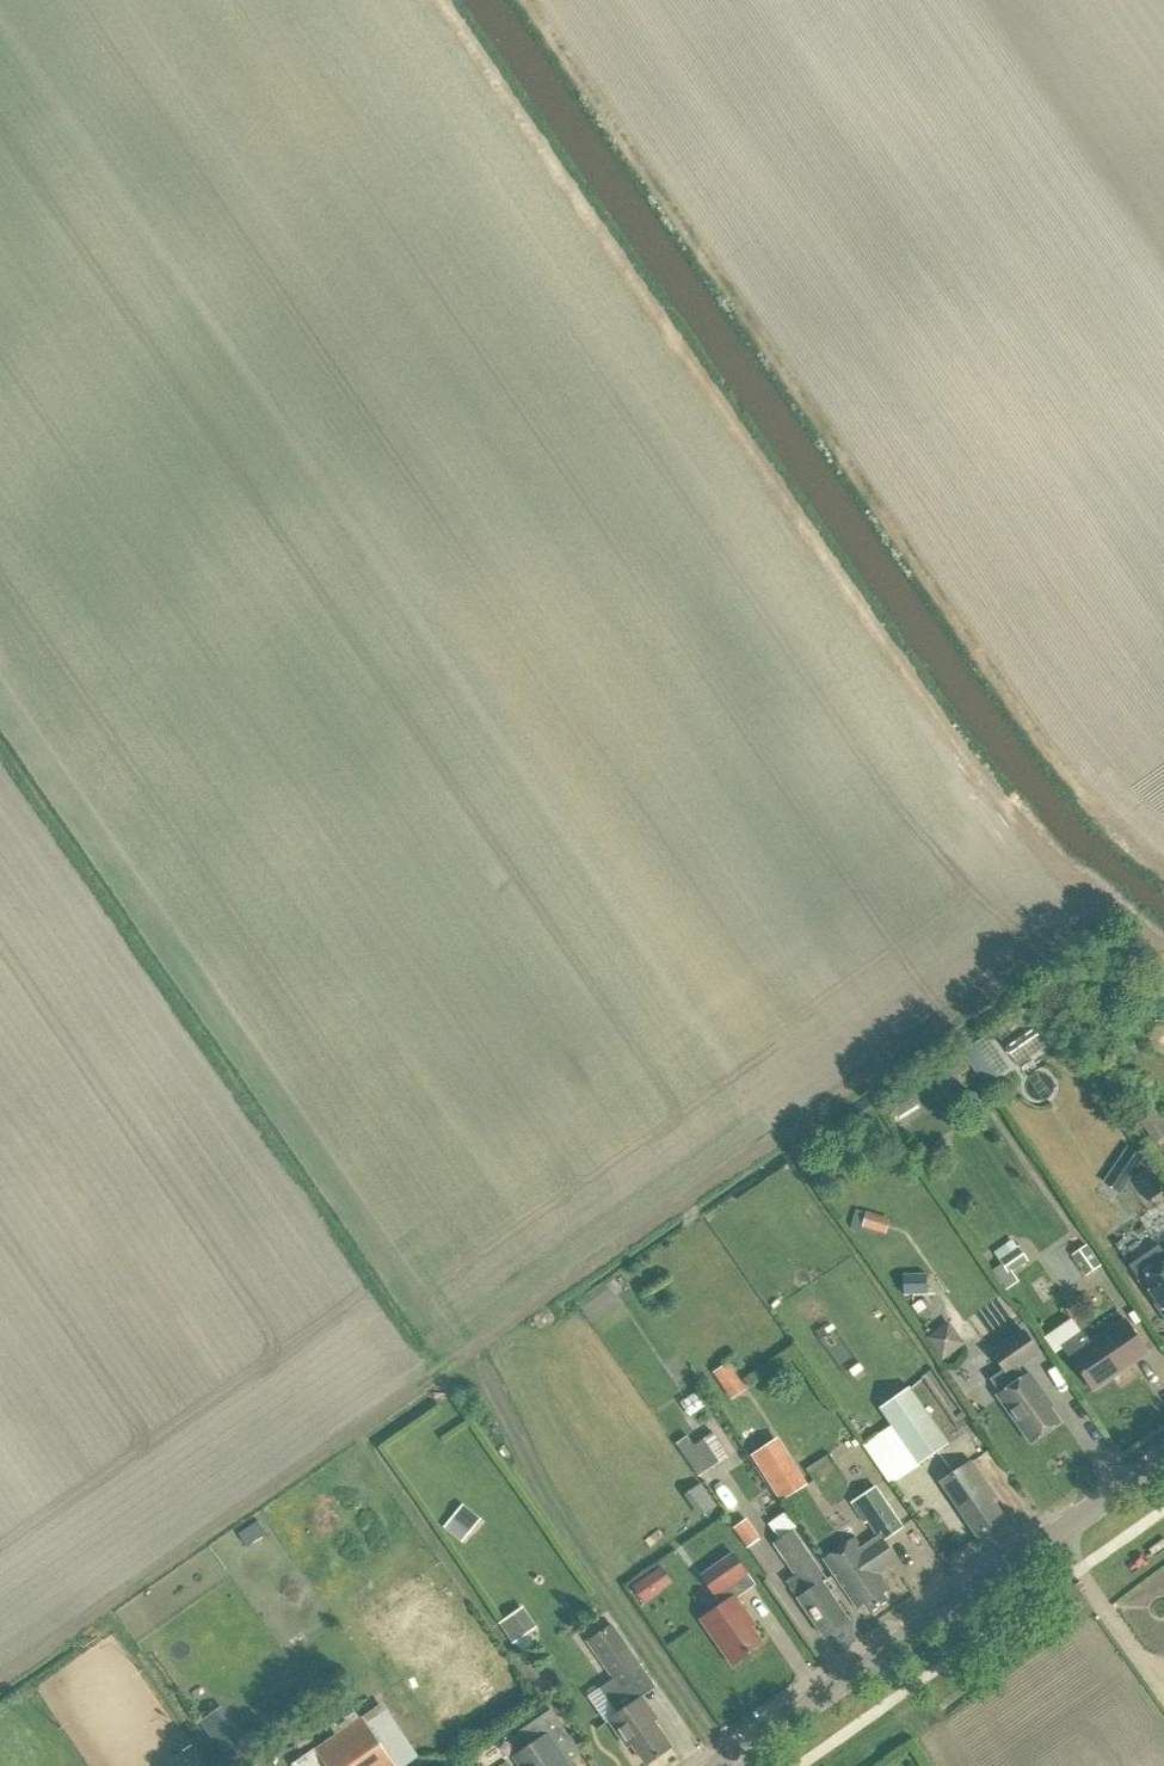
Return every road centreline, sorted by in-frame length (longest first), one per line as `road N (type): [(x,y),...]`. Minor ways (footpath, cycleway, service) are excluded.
road 1 (track): [(458,0),(992,769),(1050,836),(1163,939)]
road 2 (tertiary): [(721,1765),(1163,1460)]

